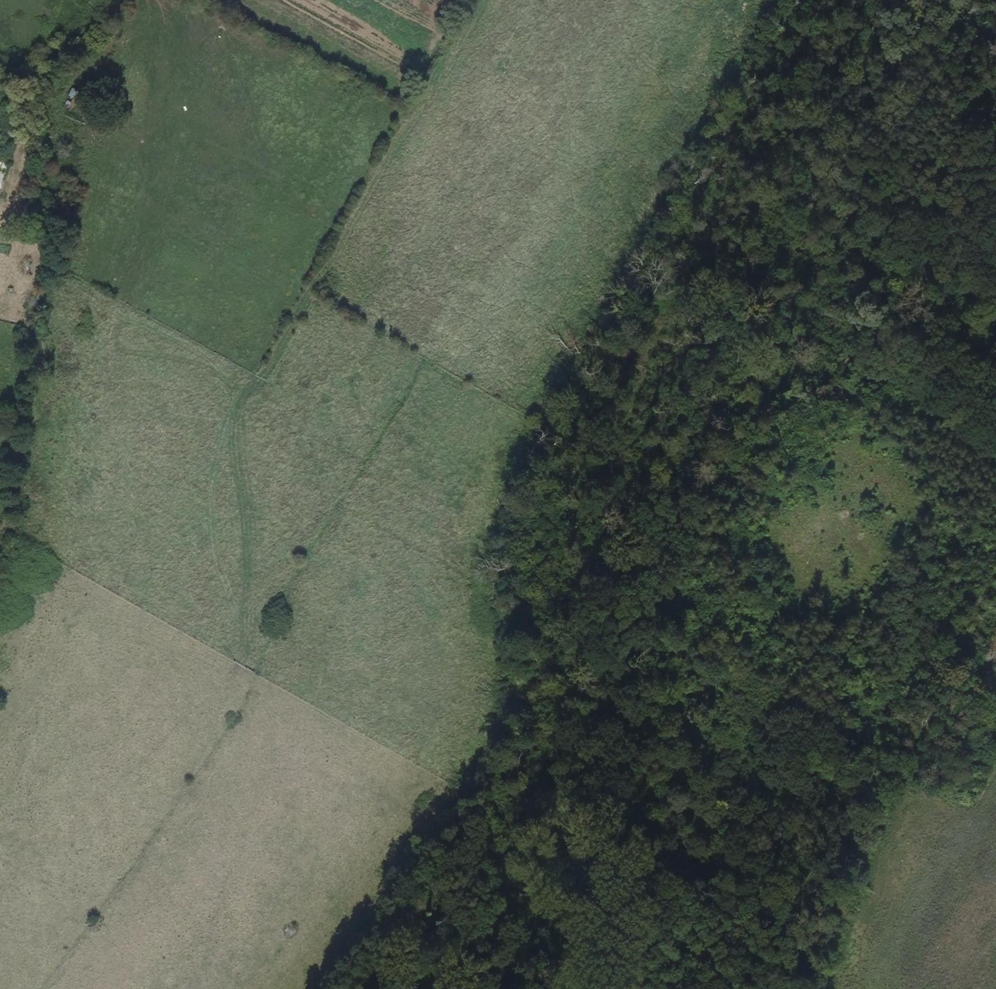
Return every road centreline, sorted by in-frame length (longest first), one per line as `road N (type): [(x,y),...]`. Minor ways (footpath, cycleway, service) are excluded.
road 1 (track): [(490,0),(385,213)]

